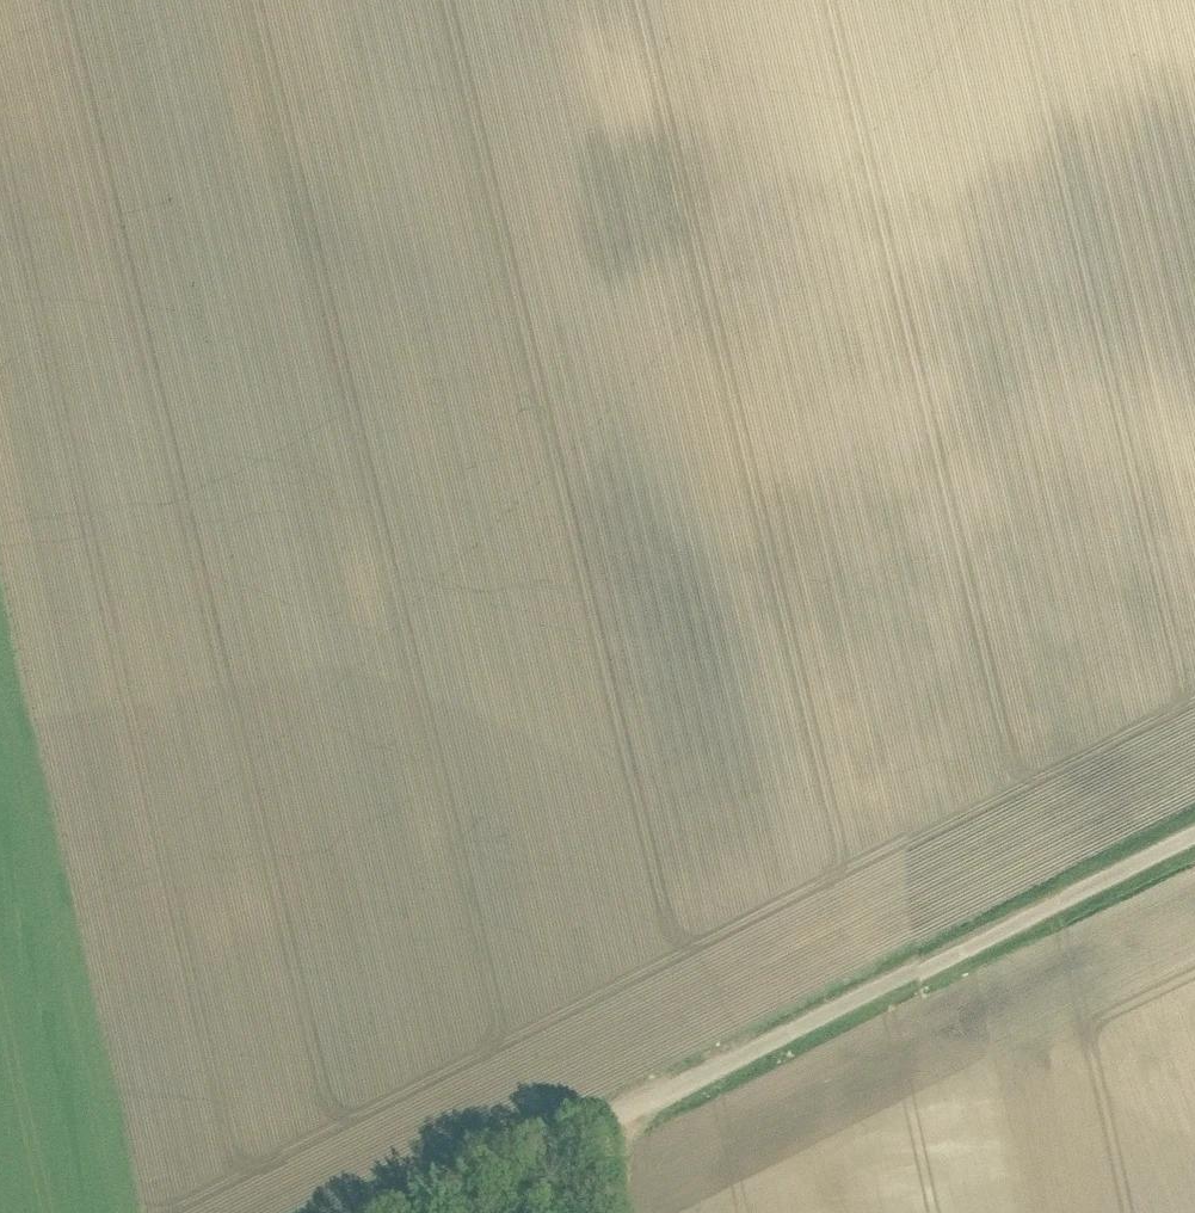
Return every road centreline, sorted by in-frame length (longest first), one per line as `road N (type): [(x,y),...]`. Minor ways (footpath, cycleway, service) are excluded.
road 1 (unclassified): [(539,1153),(1194,827)]
road 2 (track): [(410,1212),(539,1153),(553,1212)]

